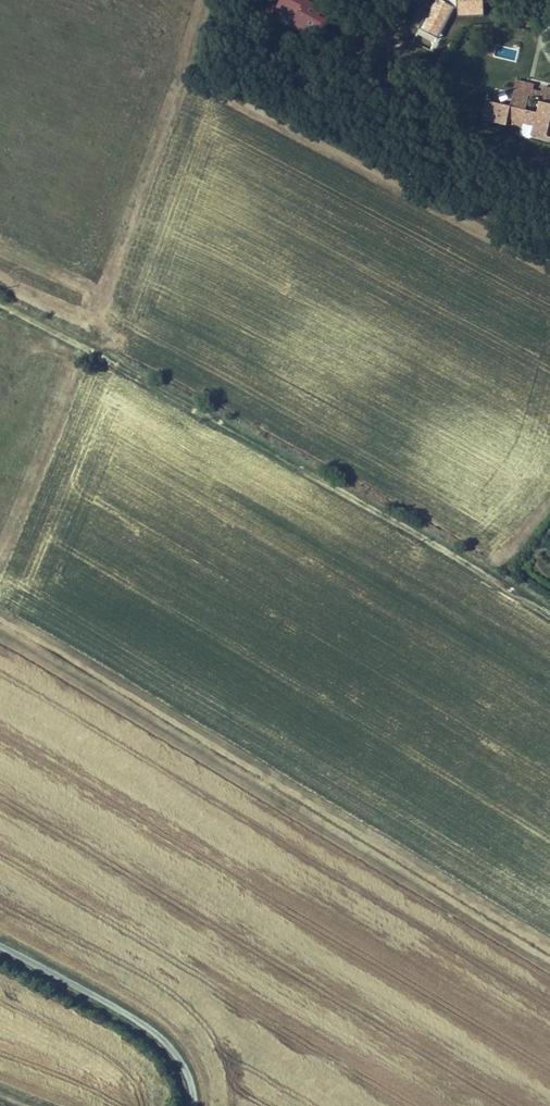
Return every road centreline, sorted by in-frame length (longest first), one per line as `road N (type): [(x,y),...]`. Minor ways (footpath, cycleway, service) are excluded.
road 1 (track): [(549,614),(0,299)]

